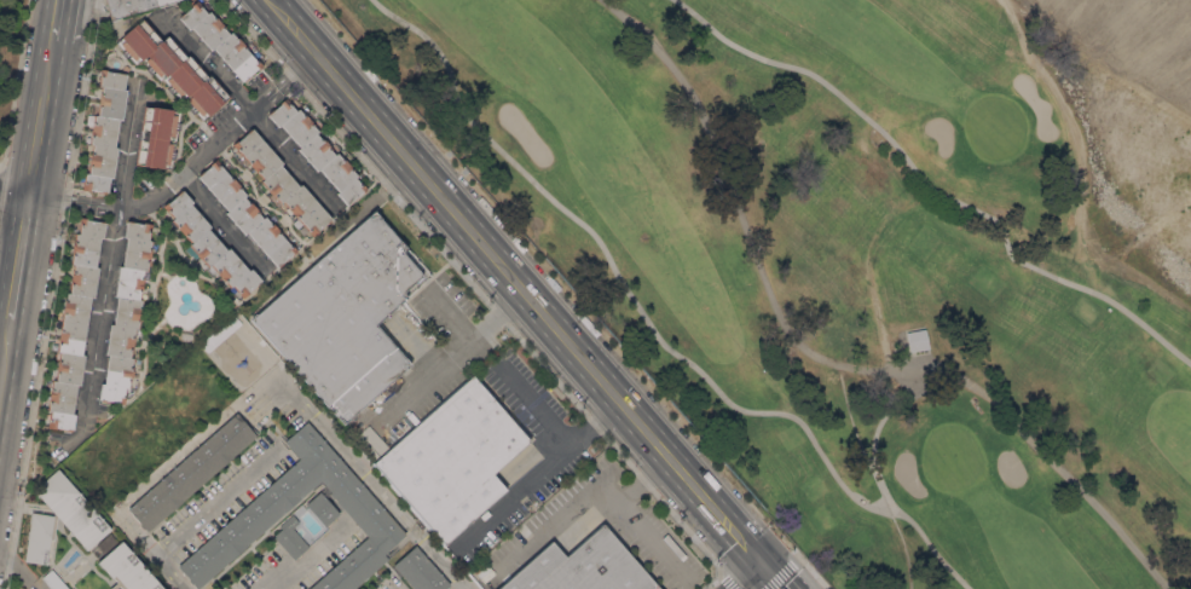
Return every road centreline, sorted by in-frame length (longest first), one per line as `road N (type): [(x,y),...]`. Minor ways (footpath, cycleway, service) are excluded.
road 1 (secondary): [(269,0),(768,560)]
road 2 (residential): [(73,202),(117,210),(82,426)]
road 3 (residential): [(162,21),(333,204)]
road 4 (residential): [(117,210),(154,200),(268,93)]
road 5 (primary): [(30,195),(54,40)]
road 6 (primary): [(12,318),(30,195)]
road 7 (residential): [(117,210),(137,89)]

